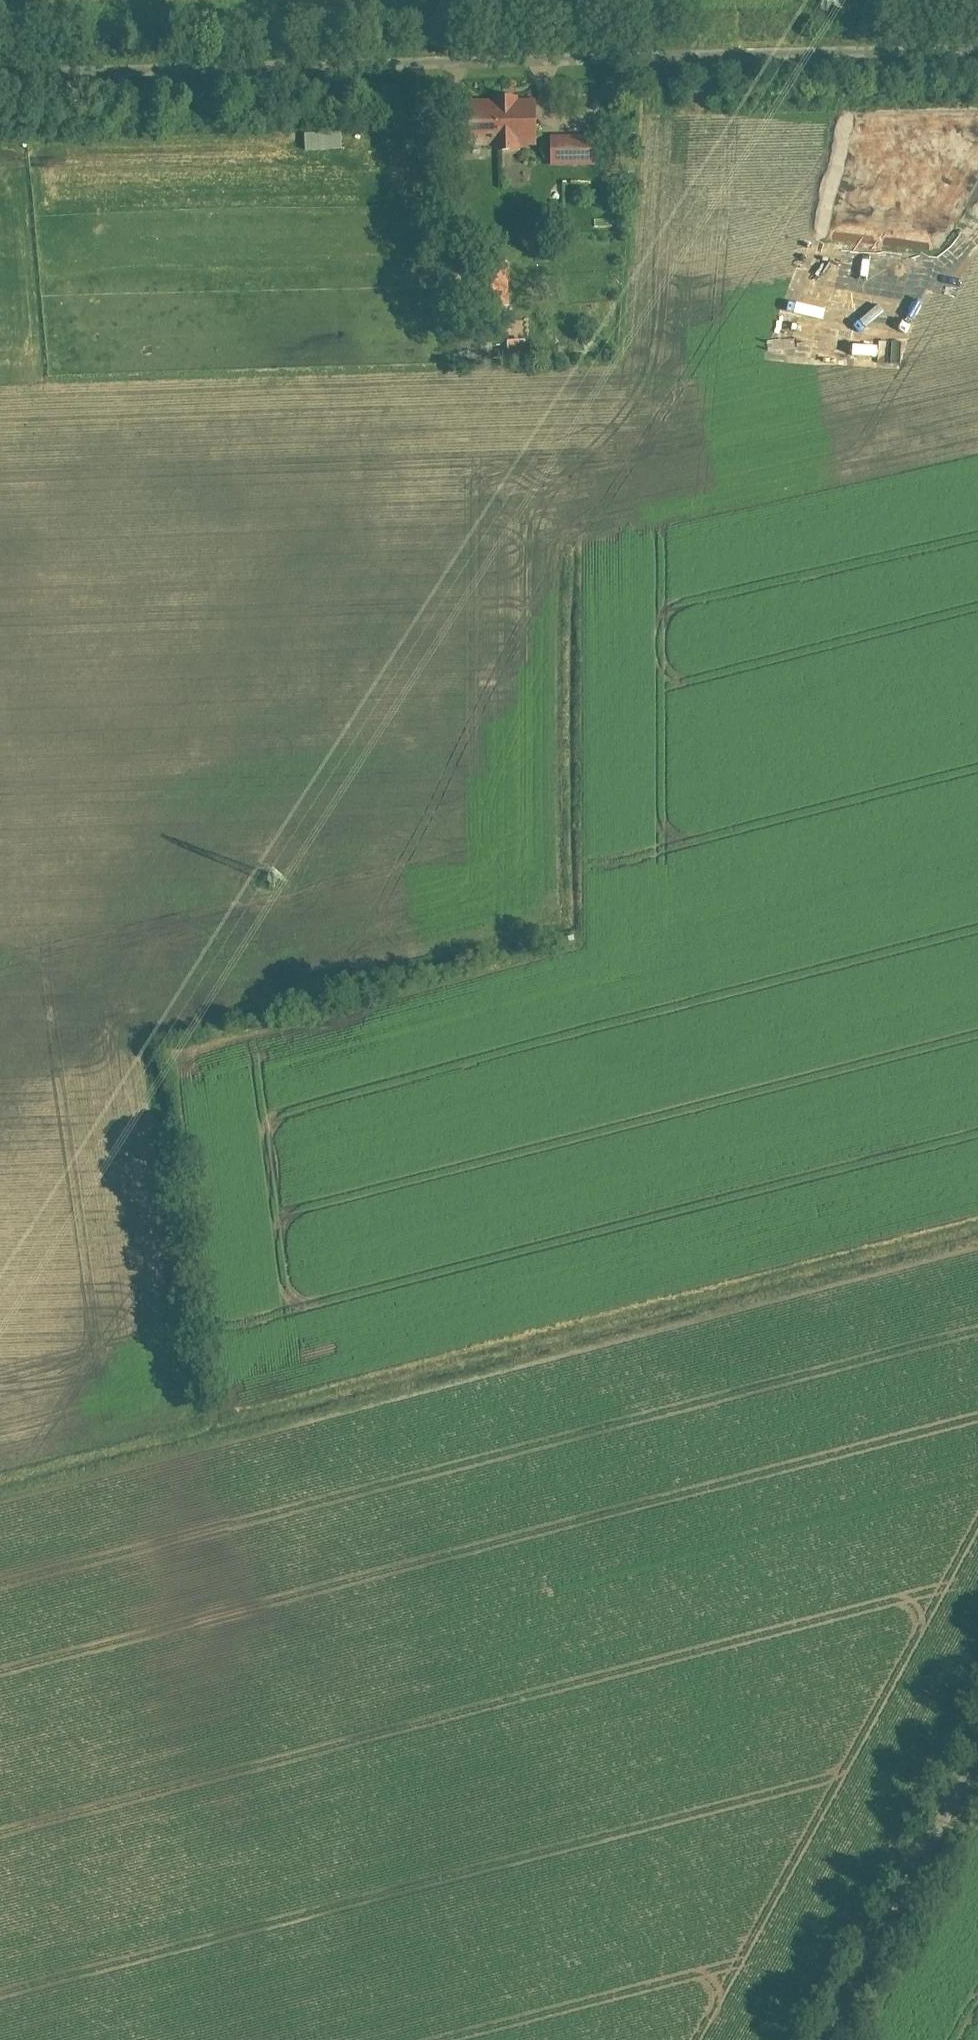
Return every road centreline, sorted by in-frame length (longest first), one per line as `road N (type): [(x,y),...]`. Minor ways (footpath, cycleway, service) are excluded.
road 1 (unclassified): [(977,51),(0,73)]
road 2 (residential): [(829,2039),(977,1768)]

